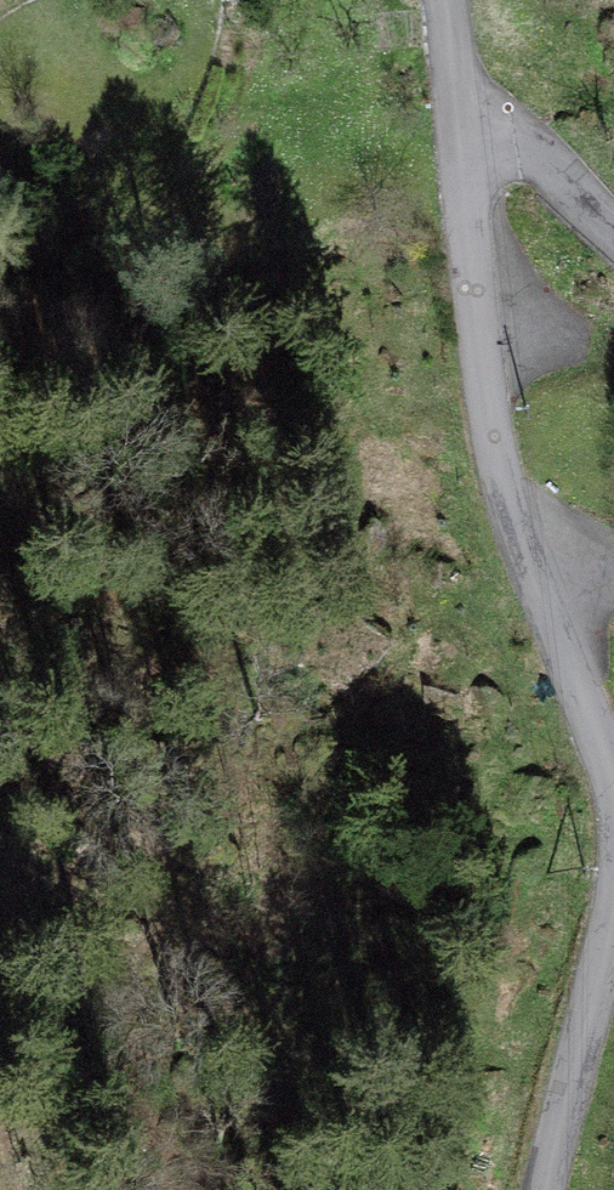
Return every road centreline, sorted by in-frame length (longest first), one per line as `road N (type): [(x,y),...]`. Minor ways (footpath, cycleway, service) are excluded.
road 1 (residential): [(613,855),(588,707),(520,534),(491,431),(457,107)]
road 2 (residential): [(544,1189),(613,917)]
road 3 (residential): [(457,107),(613,253)]

